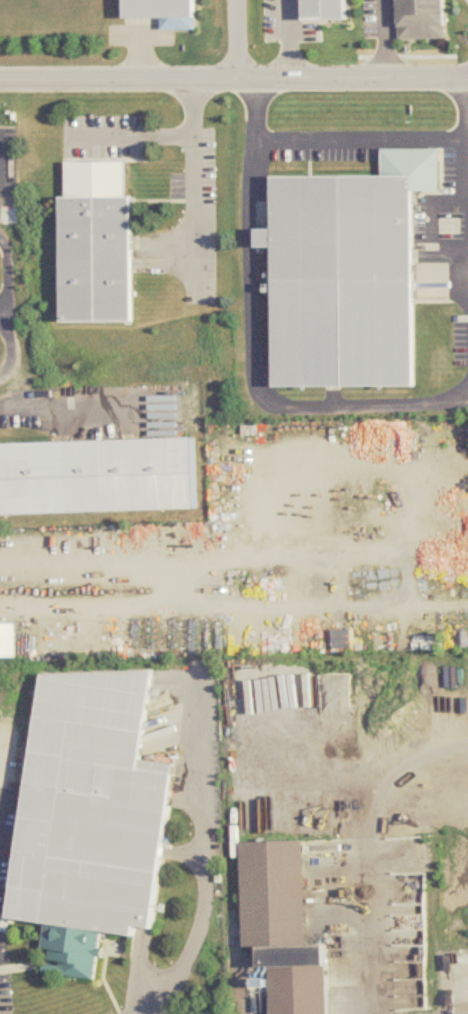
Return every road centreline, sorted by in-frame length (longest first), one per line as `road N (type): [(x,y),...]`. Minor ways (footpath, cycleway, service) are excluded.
road 1 (tertiary): [(467,78),(0,81)]

